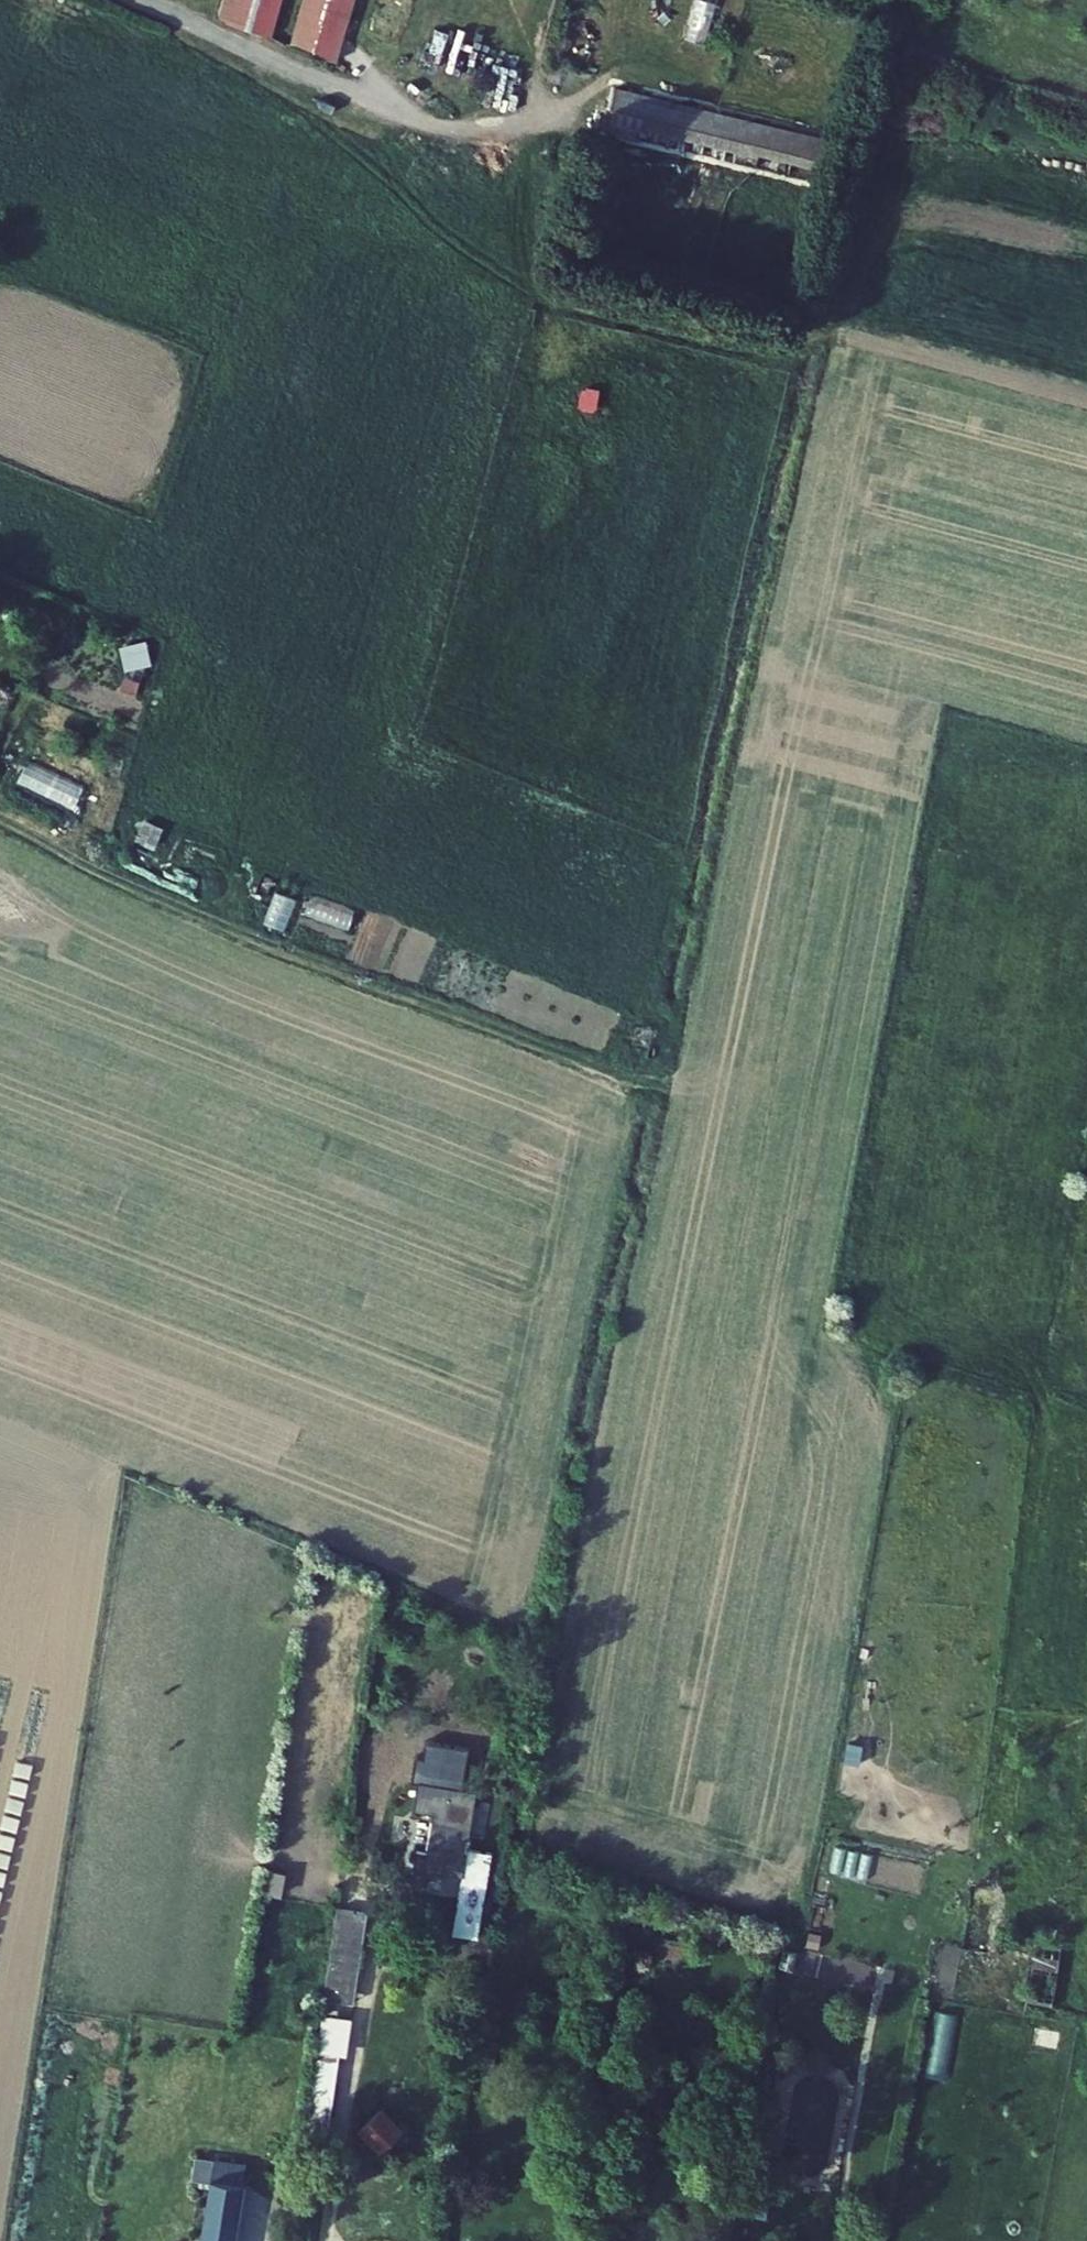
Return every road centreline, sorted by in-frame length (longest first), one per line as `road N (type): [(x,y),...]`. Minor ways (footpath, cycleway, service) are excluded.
road 1 (track): [(0,819),(175,909),(643,1084)]
road 2 (unclassified): [(373,2002),(331,2240)]

